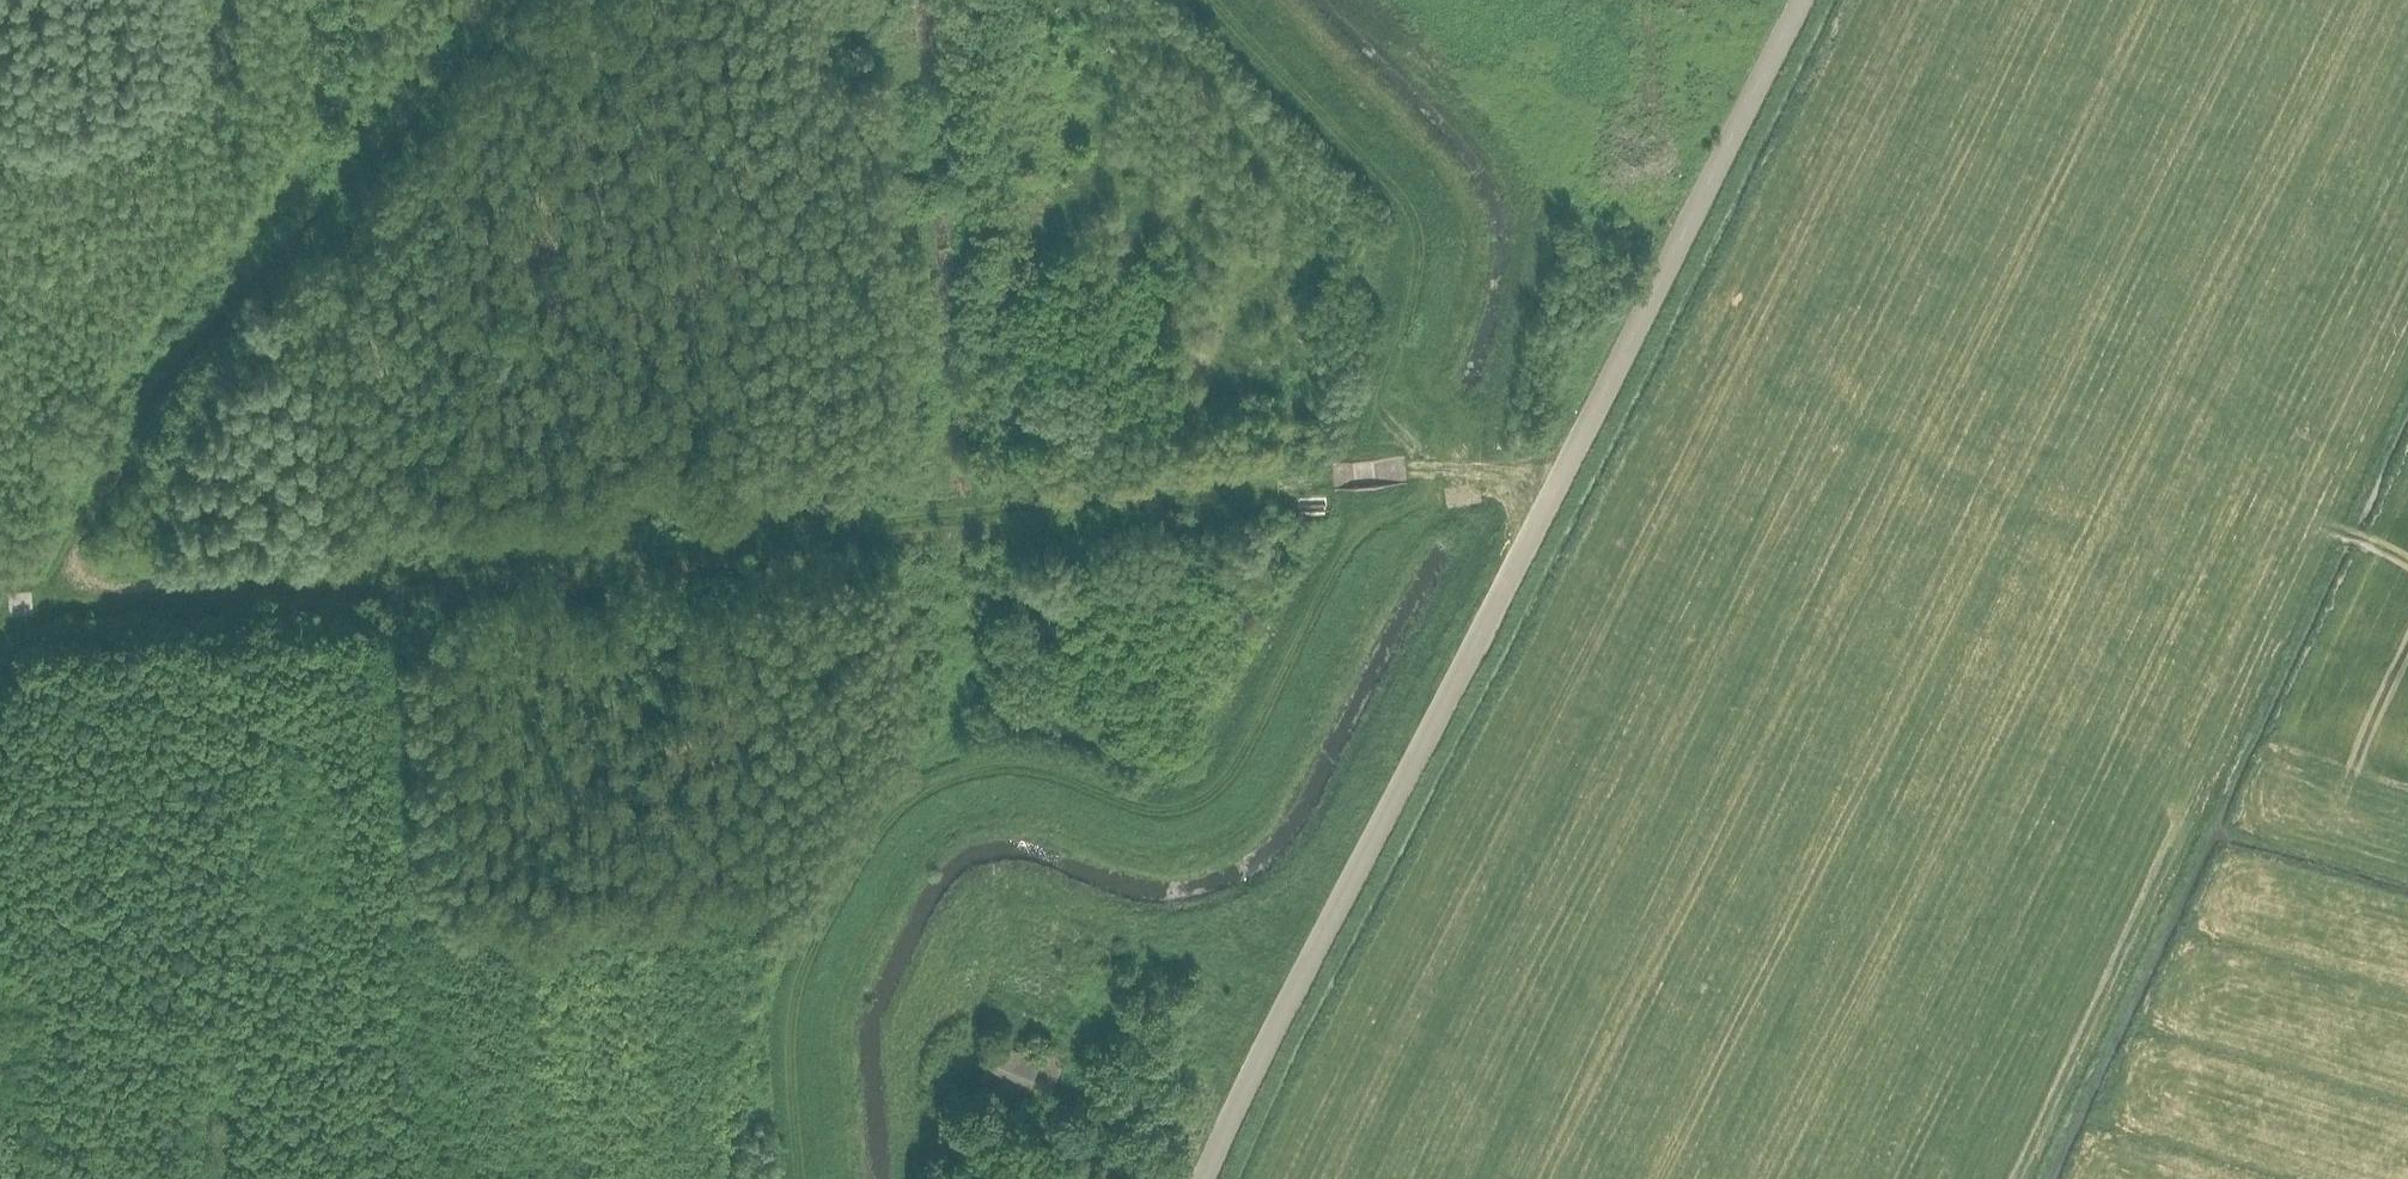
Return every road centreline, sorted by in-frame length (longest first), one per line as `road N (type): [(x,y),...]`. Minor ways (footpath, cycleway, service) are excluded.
road 1 (track): [(17,607),(1406,473),(1486,471),(1554,492)]
road 2 (tertiary): [(1207,1178),(1805,0)]
road 3 (track): [(515,0),(277,252),(127,442),(17,607),(0,648)]

